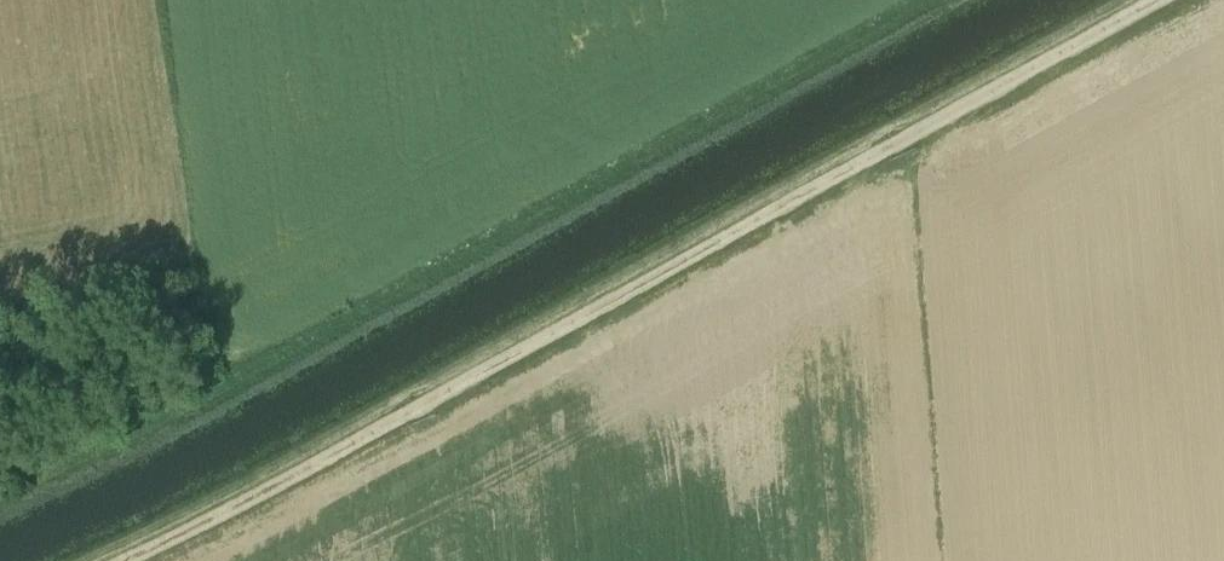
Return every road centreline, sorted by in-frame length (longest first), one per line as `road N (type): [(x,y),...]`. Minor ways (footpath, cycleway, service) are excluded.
road 1 (track): [(112,560),(628,292),(1154,0)]
road 2 (track): [(941,0),(187,416),(0,507)]

